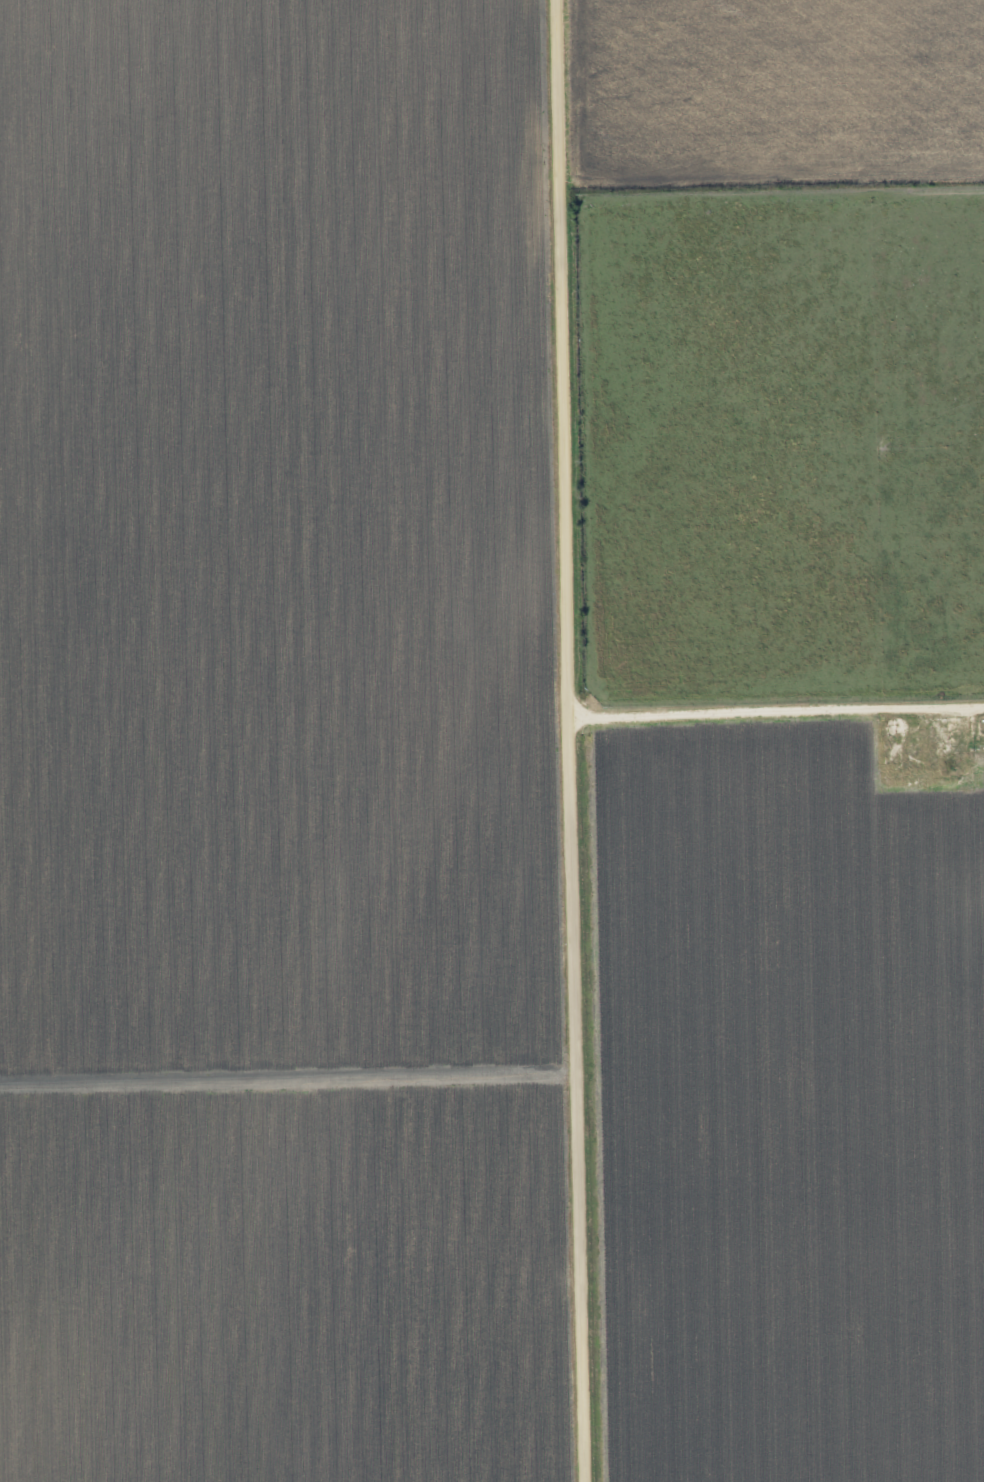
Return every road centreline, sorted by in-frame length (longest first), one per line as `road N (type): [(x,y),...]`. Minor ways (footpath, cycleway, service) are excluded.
road 1 (residential): [(589,1481),(563,0)]

